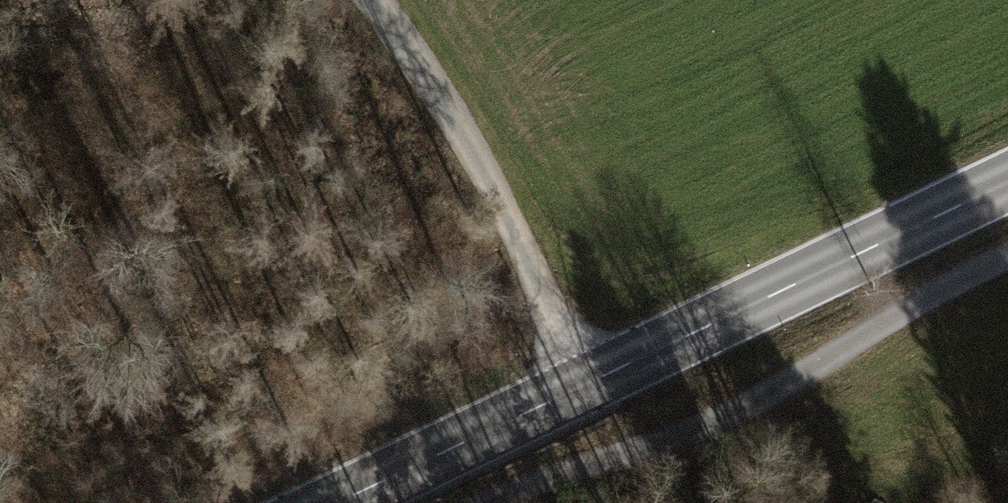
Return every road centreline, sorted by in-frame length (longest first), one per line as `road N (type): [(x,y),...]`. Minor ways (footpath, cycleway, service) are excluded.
road 1 (secondary): [(1007,182),(338,502)]
road 2 (track): [(385,0),(591,382)]

